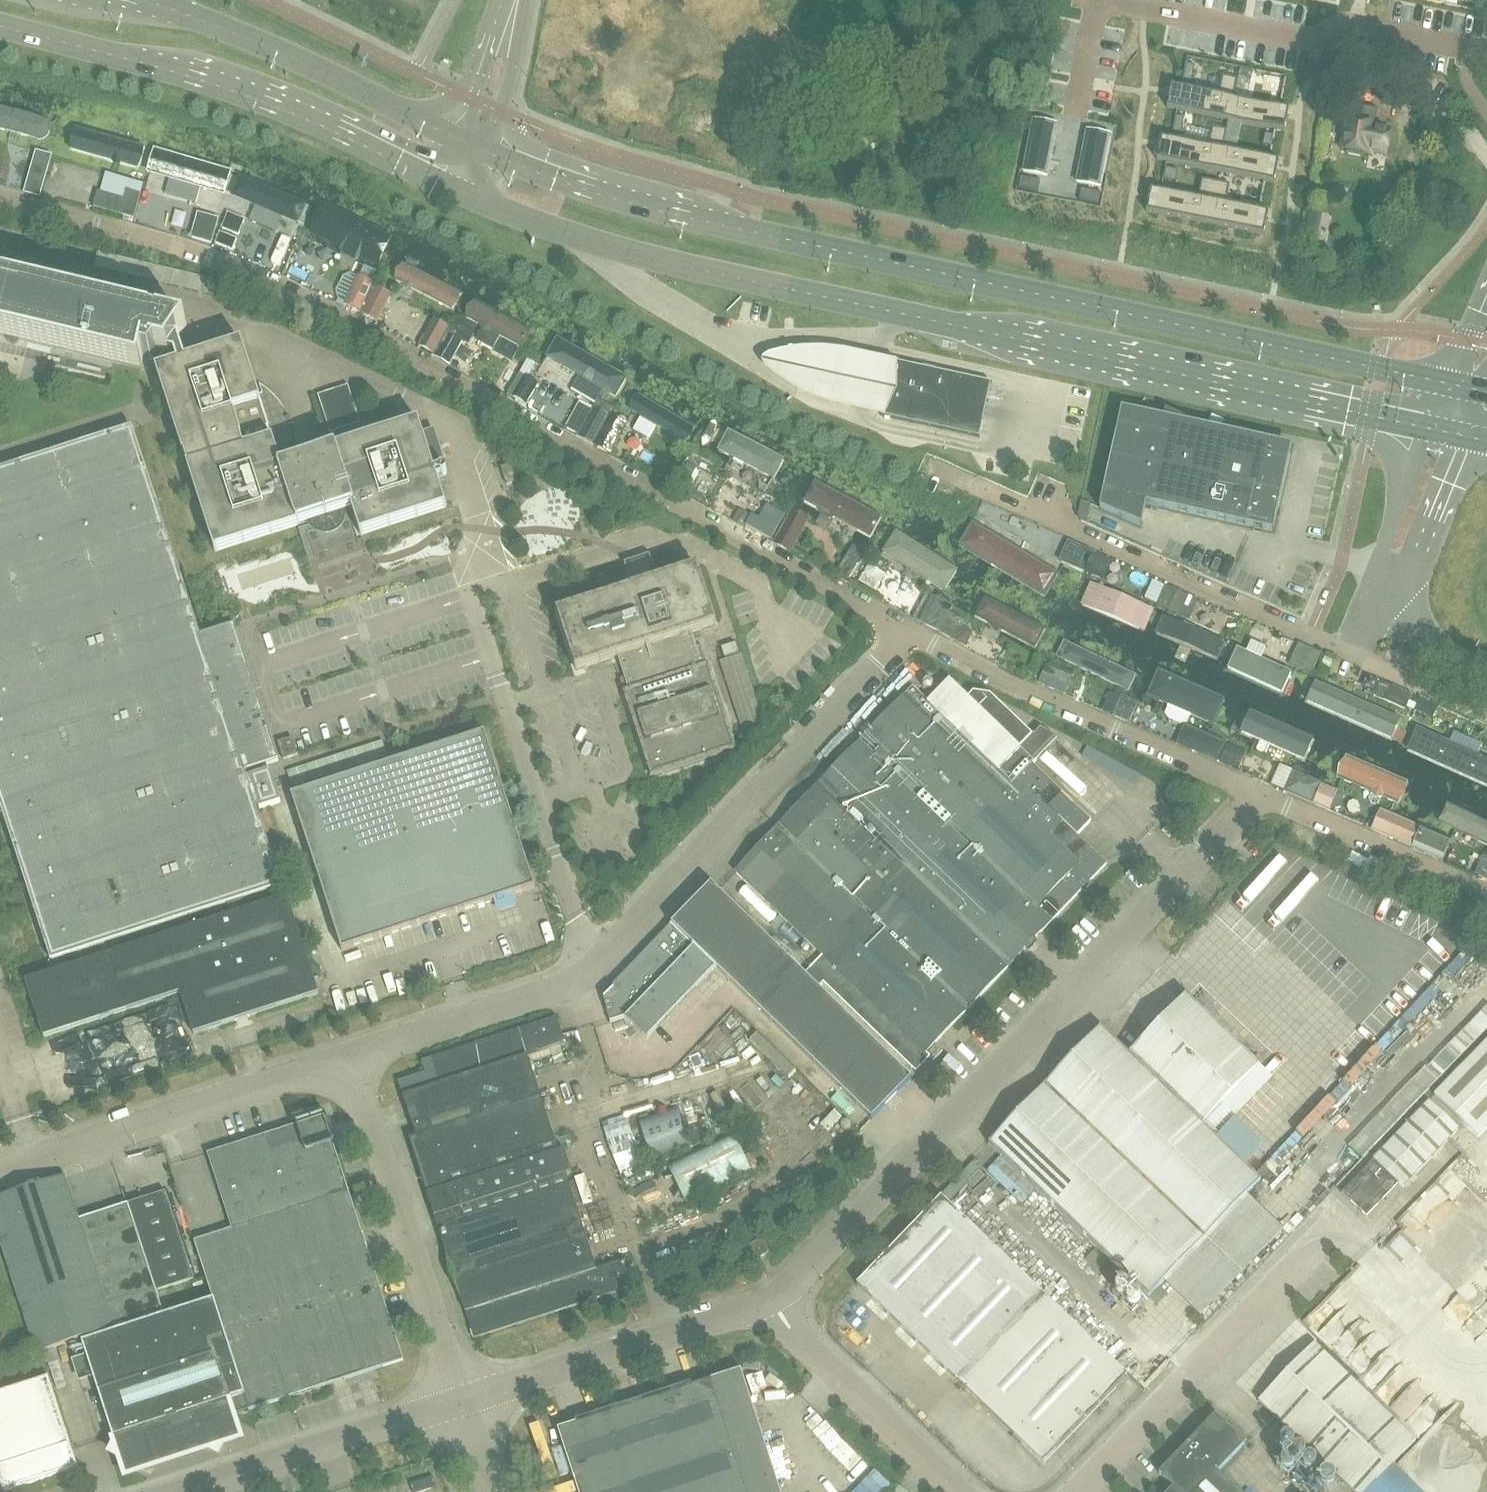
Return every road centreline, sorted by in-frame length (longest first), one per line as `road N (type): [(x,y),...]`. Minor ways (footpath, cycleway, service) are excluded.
road 1 (primary): [(446,184),(538,222),(696,269),(1446,432)]
road 2 (primary): [(1464,387),(638,203),(465,140)]
road 3 (unclassified): [(909,630),(291,291),(0,196)]
road 4 (unclassified): [(350,1053),(589,971),(909,630)]
road 5 (unclassified): [(771,1303),(1258,793)]
road 6 (primary): [(0,27),(248,96),(446,184)]
road 7 (residential): [(1355,659),(942,471)]
road 8 (unclassified): [(1368,1250),(1334,1228),(1083,1491)]
road 9 (unclassified): [(1258,793),(909,630)]
road 10 (residential): [(1101,1),(1318,42),(1355,23),(1472,47)]
road 11 (unclassified): [(0,1167),(350,1053)]
road 12 (unclassified): [(467,1398),(350,1053)]
road 13 (primary): [(465,140),(278,48),(143,0)]
road 14 (unclassified): [(467,1398),(771,1303)]
road 15 (unclassified): [(172,1491),(467,1398)]
road 16 (unclassified): [(960,1491),(771,1303)]
road 17 (unclassified): [(1486,895),(1258,793)]
road 18 (residential): [(1383,598),(1446,432)]
road 19 (unclassified): [(513,0),(465,140)]
road 20 (residential): [(1476,712),(1355,659)]
road 21 (residential): [(1383,598),(1425,644),(1486,672)]

